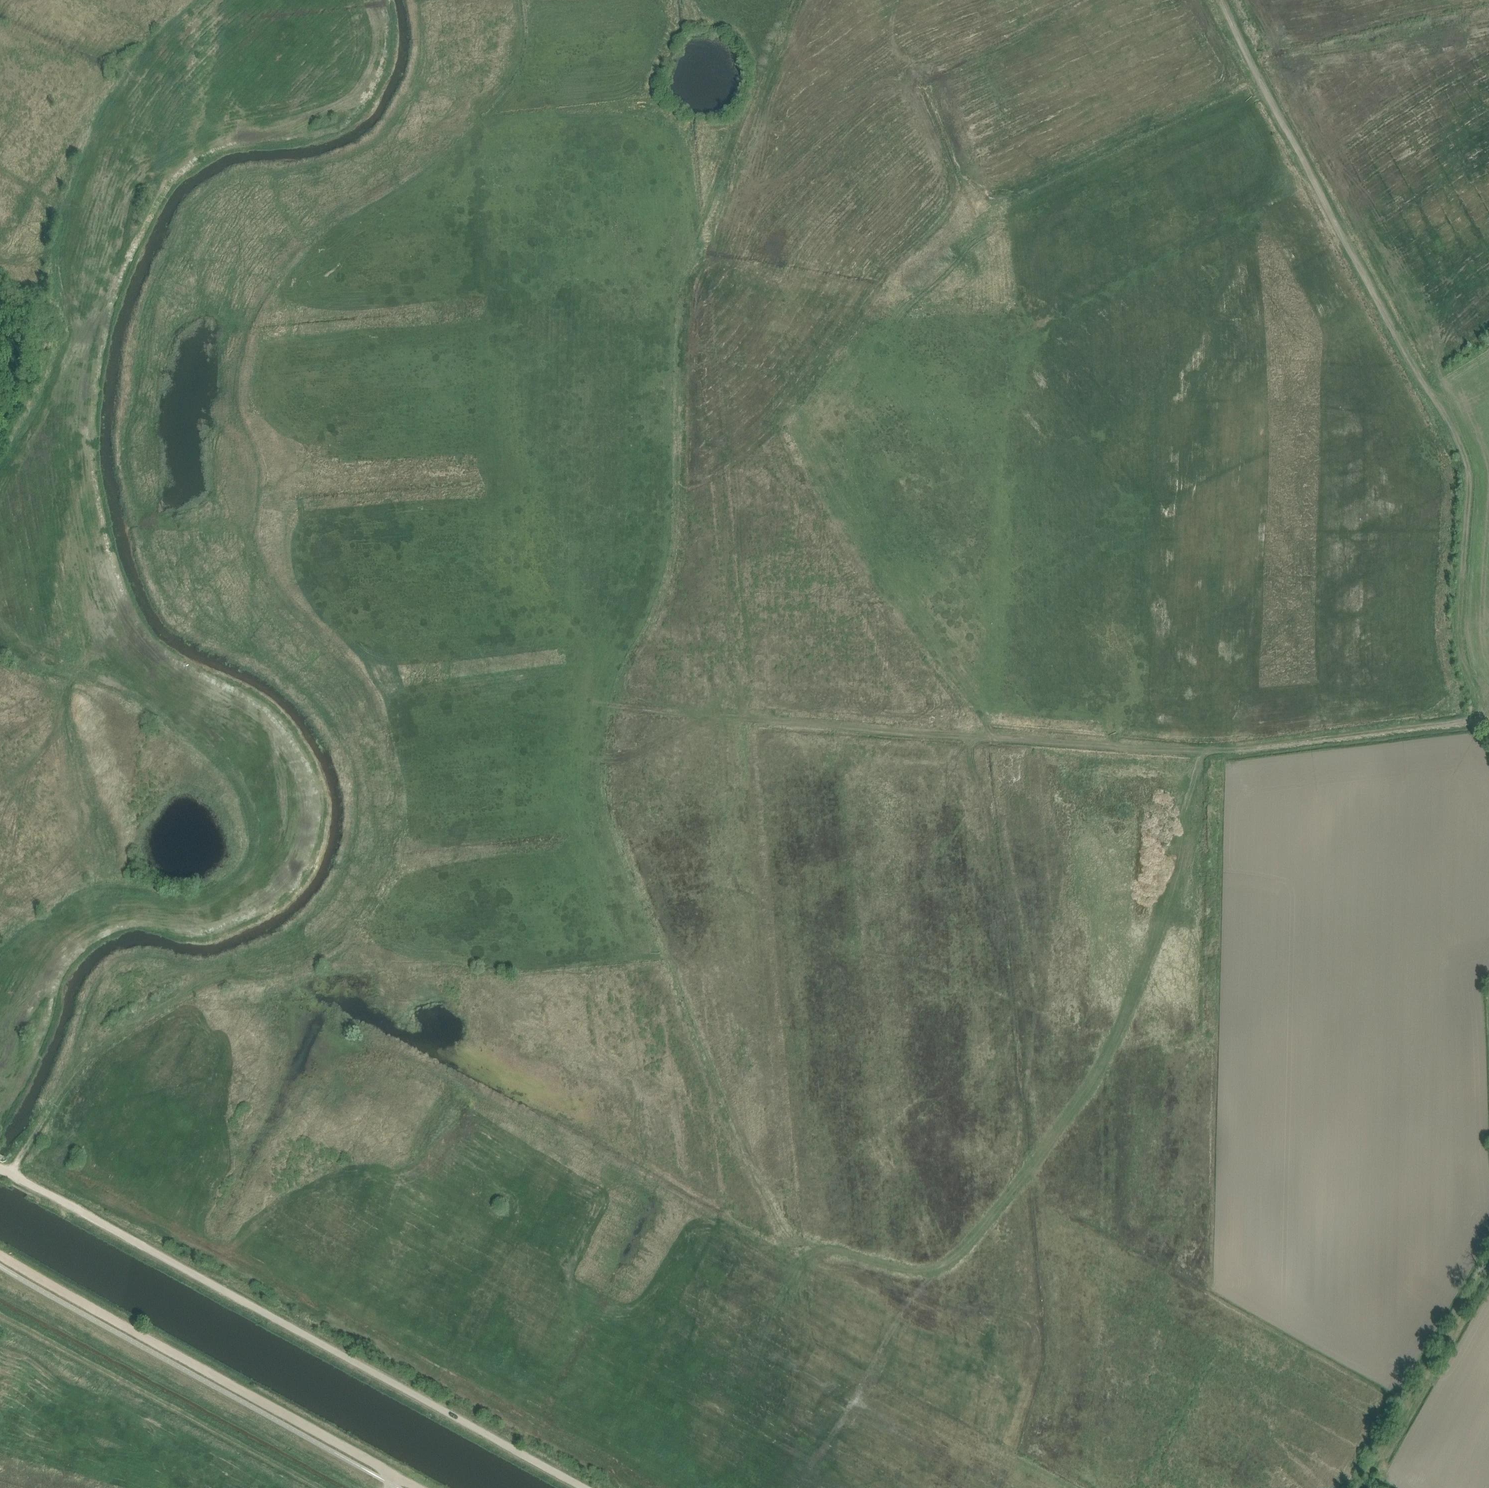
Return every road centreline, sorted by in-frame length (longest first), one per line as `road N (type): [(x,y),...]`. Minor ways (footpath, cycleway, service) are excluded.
road 1 (track): [(0,1171),(578,1487)]
road 2 (track): [(432,1487),(0,1253)]
road 3 (track): [(1359,1487),(1488,1267)]

